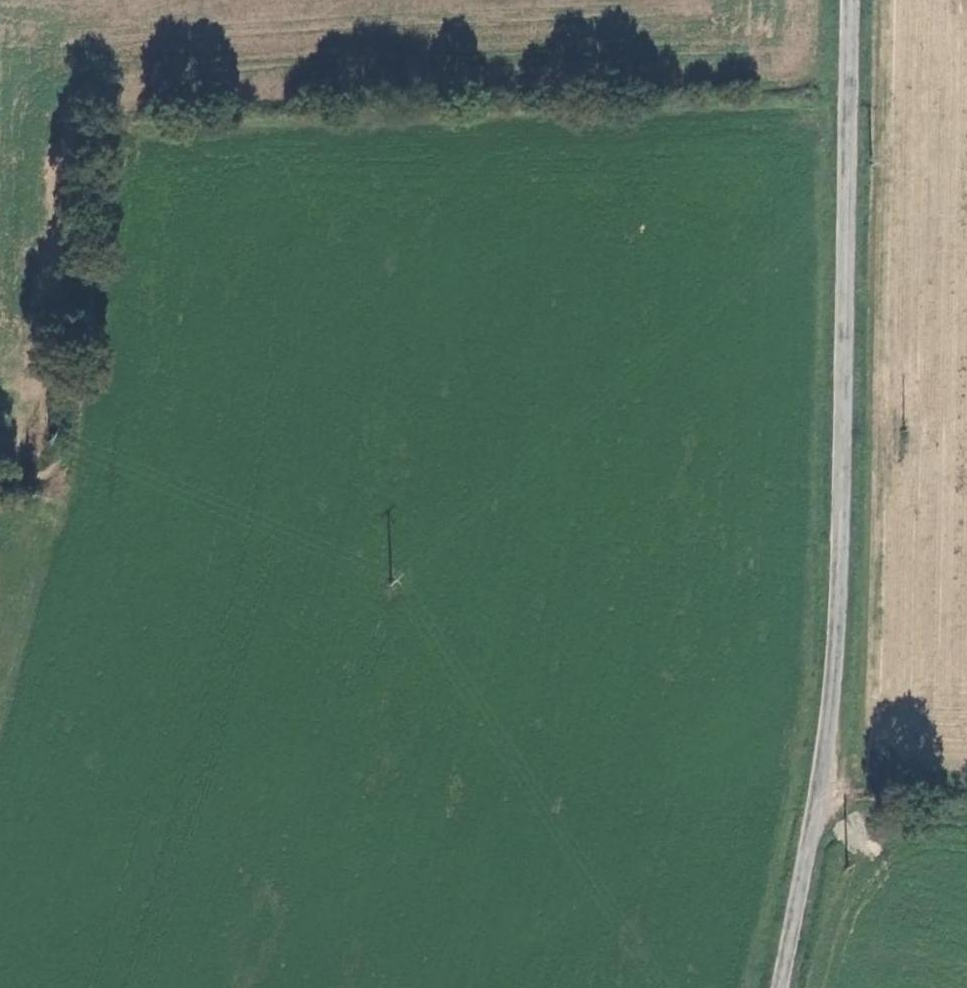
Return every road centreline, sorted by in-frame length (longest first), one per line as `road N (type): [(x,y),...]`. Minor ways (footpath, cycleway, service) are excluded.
road 1 (unclassified): [(852,0),(838,589),(820,780),(778,987)]
road 2 (track): [(966,790),(820,780)]

